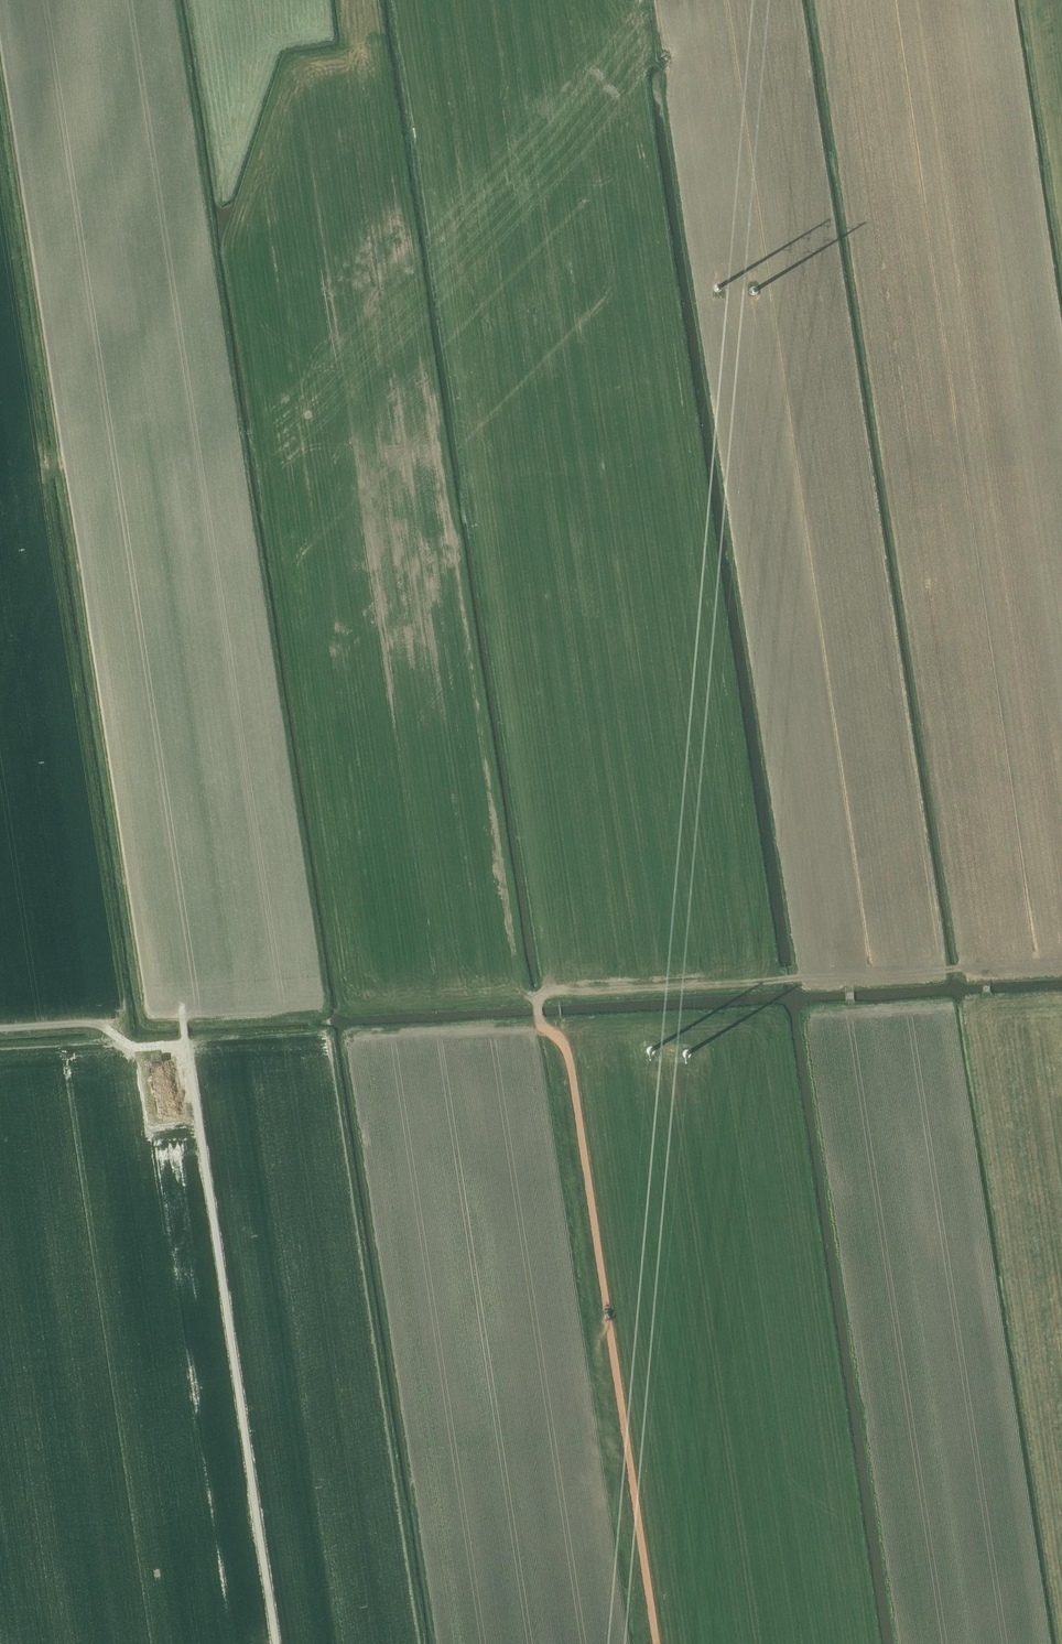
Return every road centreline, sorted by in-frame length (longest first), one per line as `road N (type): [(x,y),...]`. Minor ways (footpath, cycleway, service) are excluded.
road 1 (track): [(657,1643),(576,1104),(556,1035)]
road 2 (track): [(273,1643),(189,1051)]

